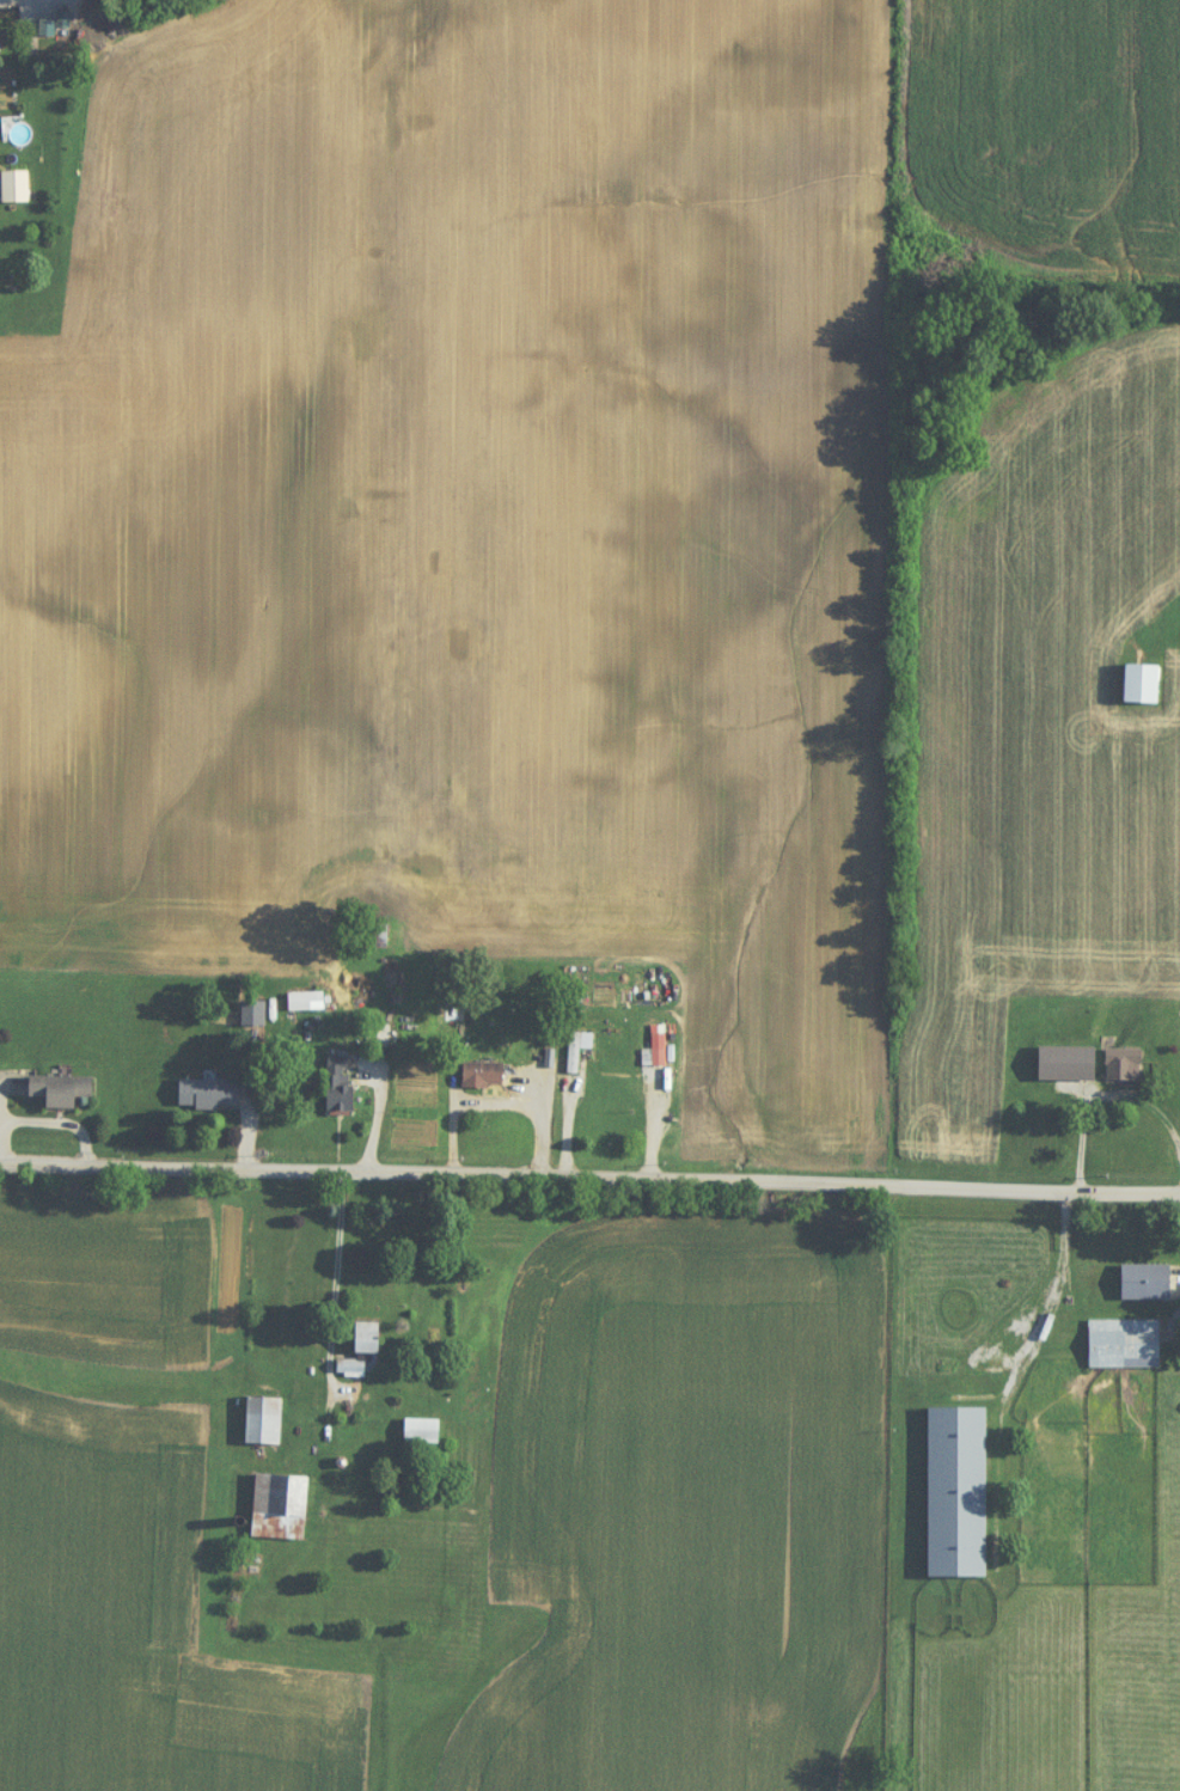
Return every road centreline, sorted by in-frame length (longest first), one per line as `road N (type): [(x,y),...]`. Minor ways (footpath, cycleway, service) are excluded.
road 1 (residential): [(0,1172),(632,1175),(1179,1193)]

